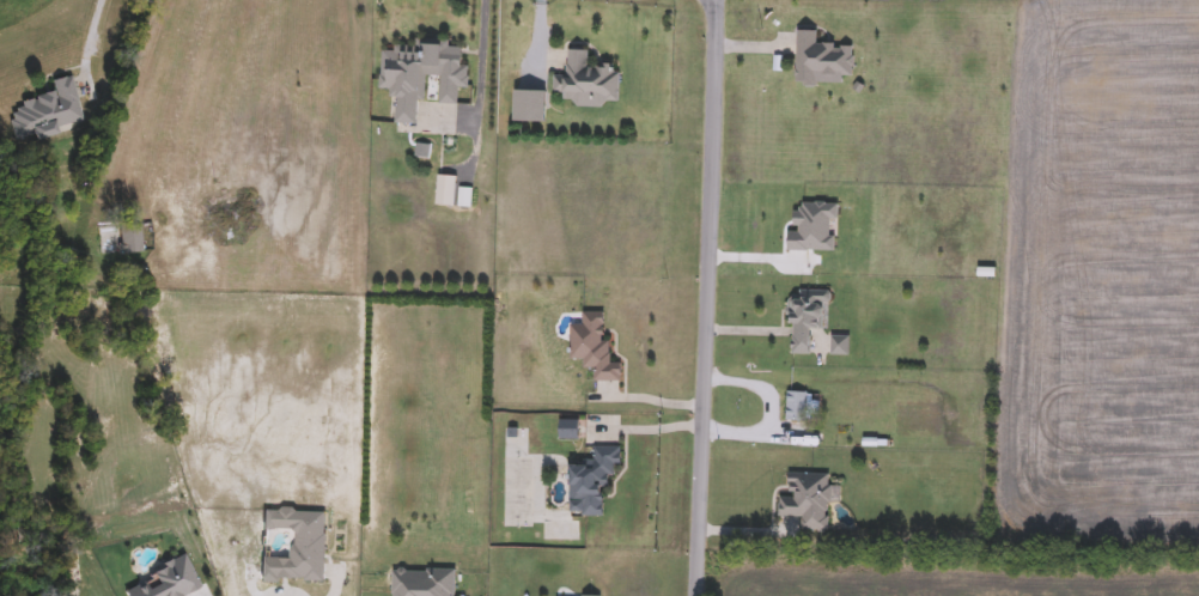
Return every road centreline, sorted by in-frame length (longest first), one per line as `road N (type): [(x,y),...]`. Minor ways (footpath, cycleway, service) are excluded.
road 1 (residential): [(698,595),(716,0)]
road 2 (residential): [(159,0),(97,180)]

